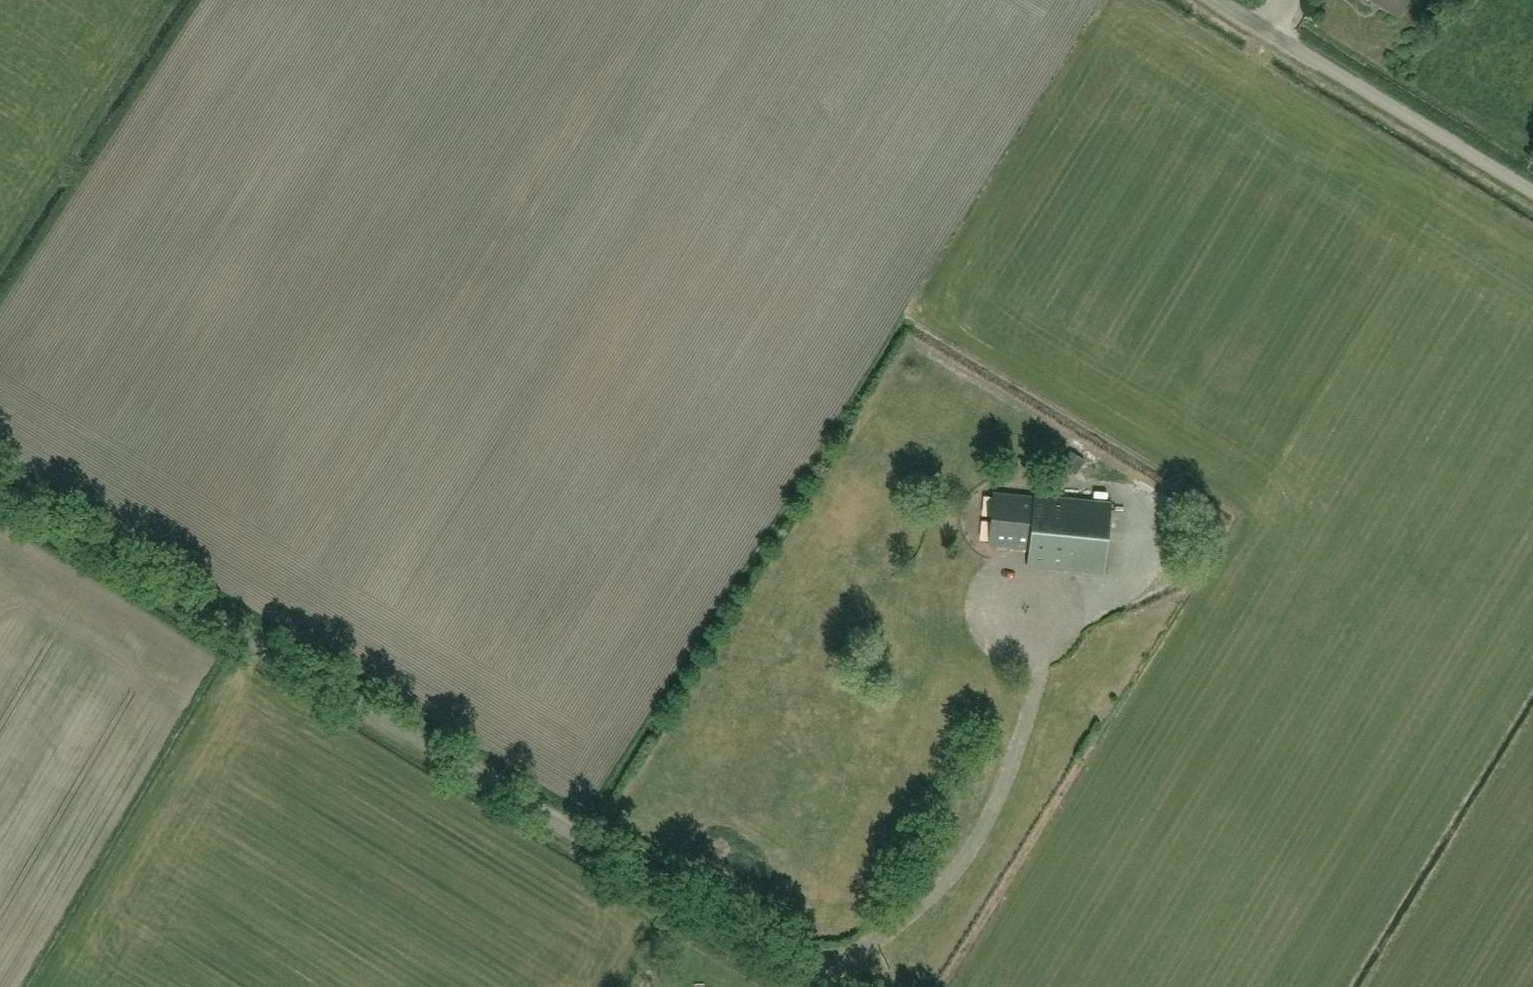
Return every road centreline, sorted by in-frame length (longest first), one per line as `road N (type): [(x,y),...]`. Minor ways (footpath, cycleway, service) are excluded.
road 1 (unclassified): [(830,986),(0,485)]
road 2 (unclassified): [(1532,191),(1217,0)]

